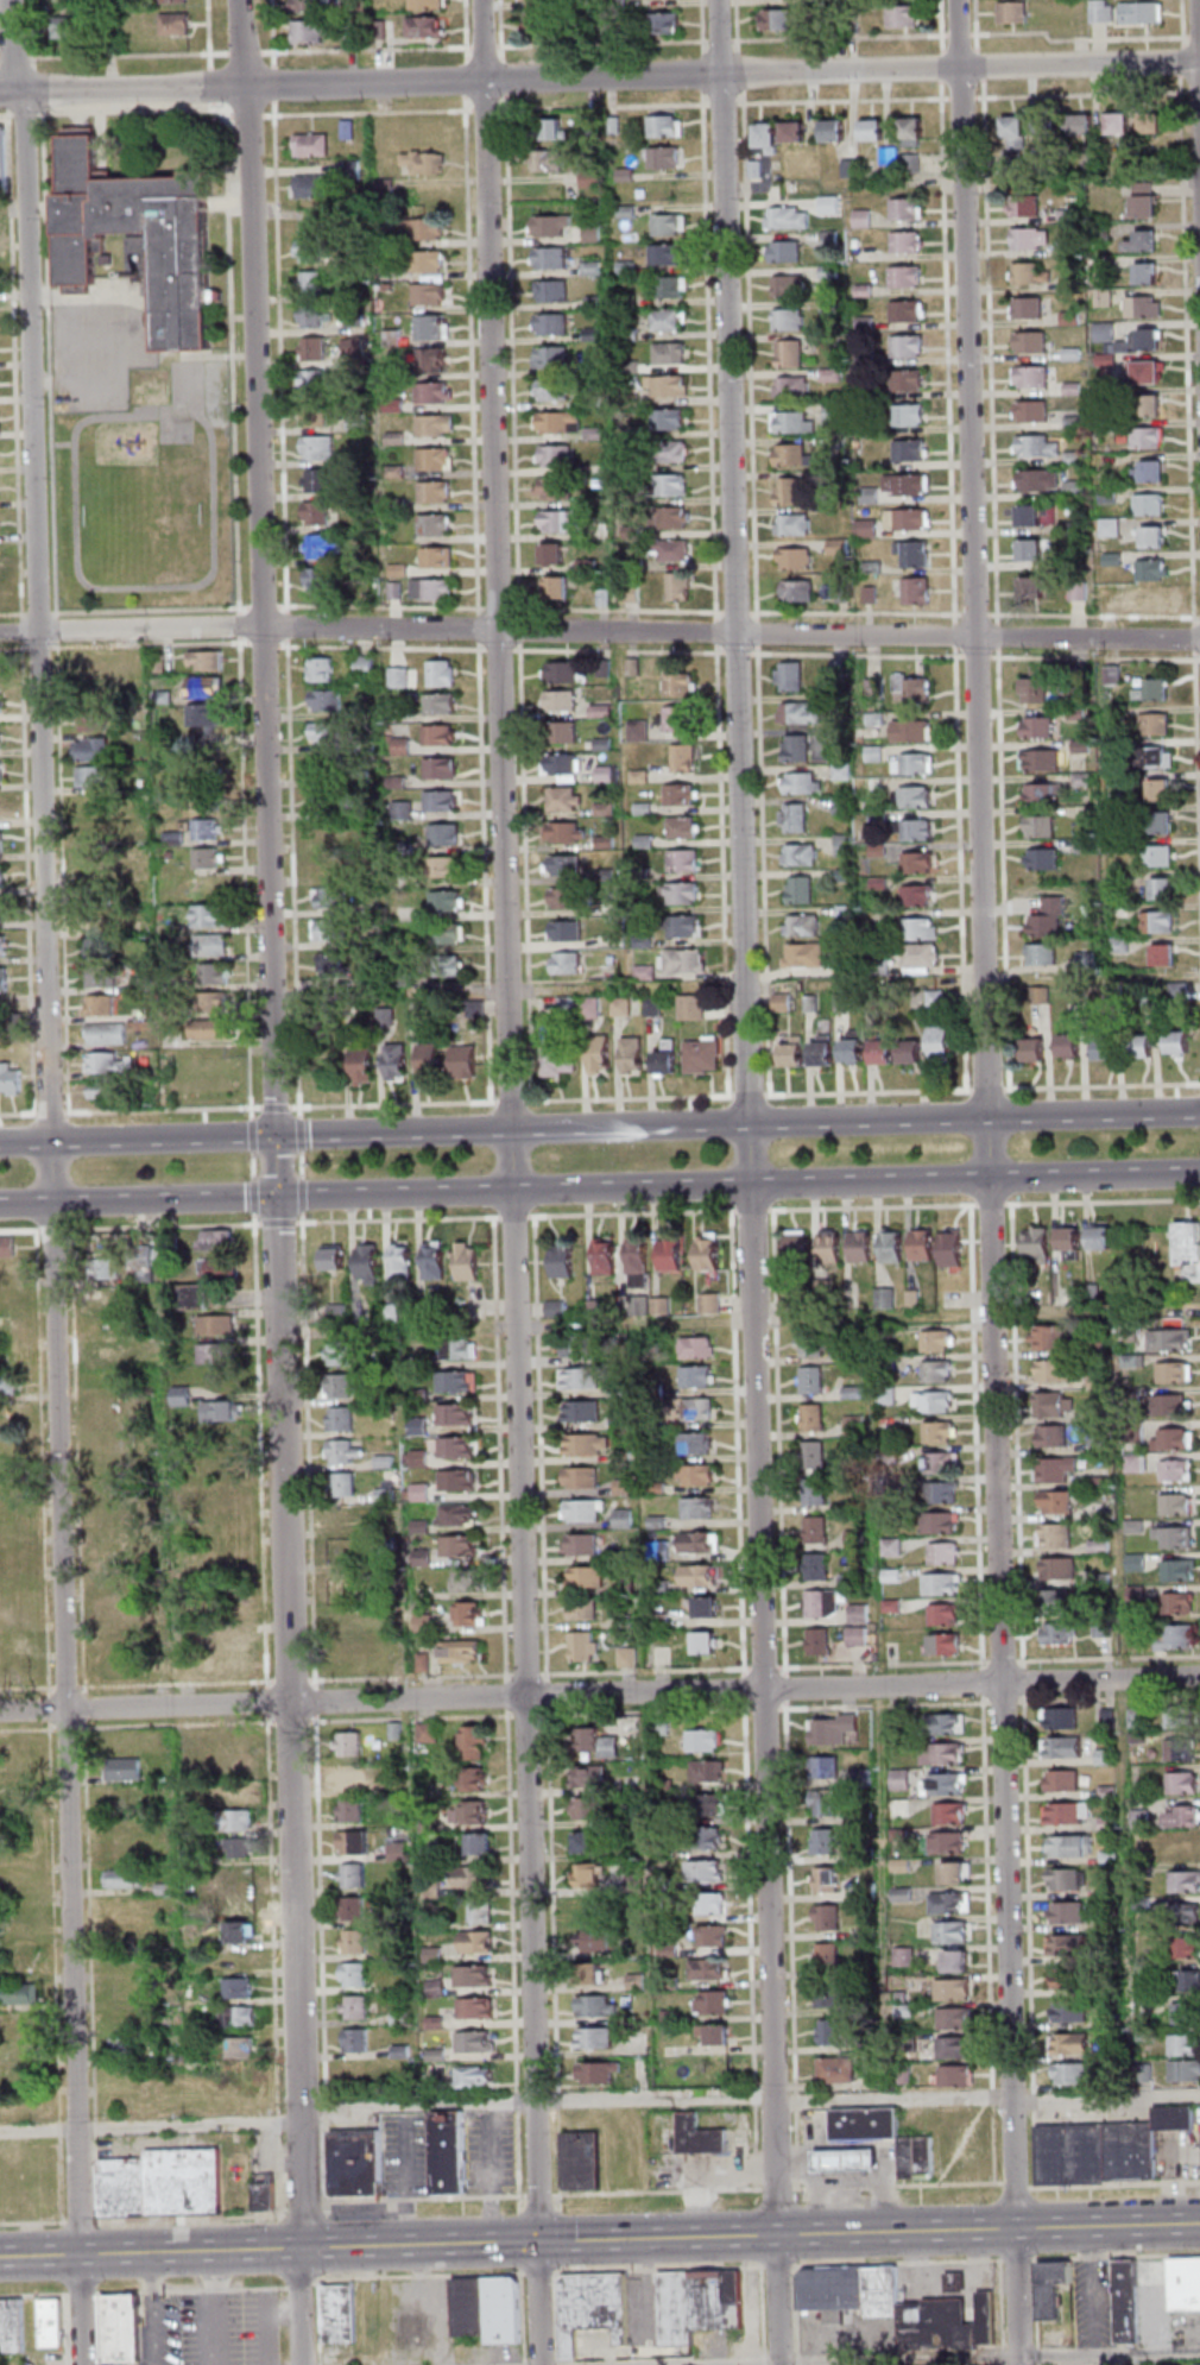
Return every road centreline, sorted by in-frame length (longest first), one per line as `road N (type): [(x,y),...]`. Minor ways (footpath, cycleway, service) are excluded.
road 1 (residential): [(87,2364),(18,92)]
road 2 (residential): [(511,1217),(480,0)]
road 3 (residential): [(750,1211),(716,0)]
road 4 (residential): [(987,1204),(955,0)]
road 5 (secondary): [(1199,2224),(0,2257)]
road 6 (residential): [(1199,1677),(0,1710)]
road 7 (secondary): [(0,1205),(1199,1174)]
road 8 (secondary): [(1199,1112),(0,1143)]
road 9 (residential): [(1199,62),(18,92)]
road 10 (residential): [(1026,2364),(987,1204)]
road 11 (residential): [(784,2364),(750,1211)]
road 12 (residential): [(545,2364),(511,1217)]
road 13 (residential): [(308,2364),(276,1223)]
road 14 (residential): [(1199,641),(260,627)]
road 15 (residential): [(260,627),(240,0)]
road 16 (residential): [(276,1223),(260,627)]
road 17 (residential): [(260,627),(0,634)]

